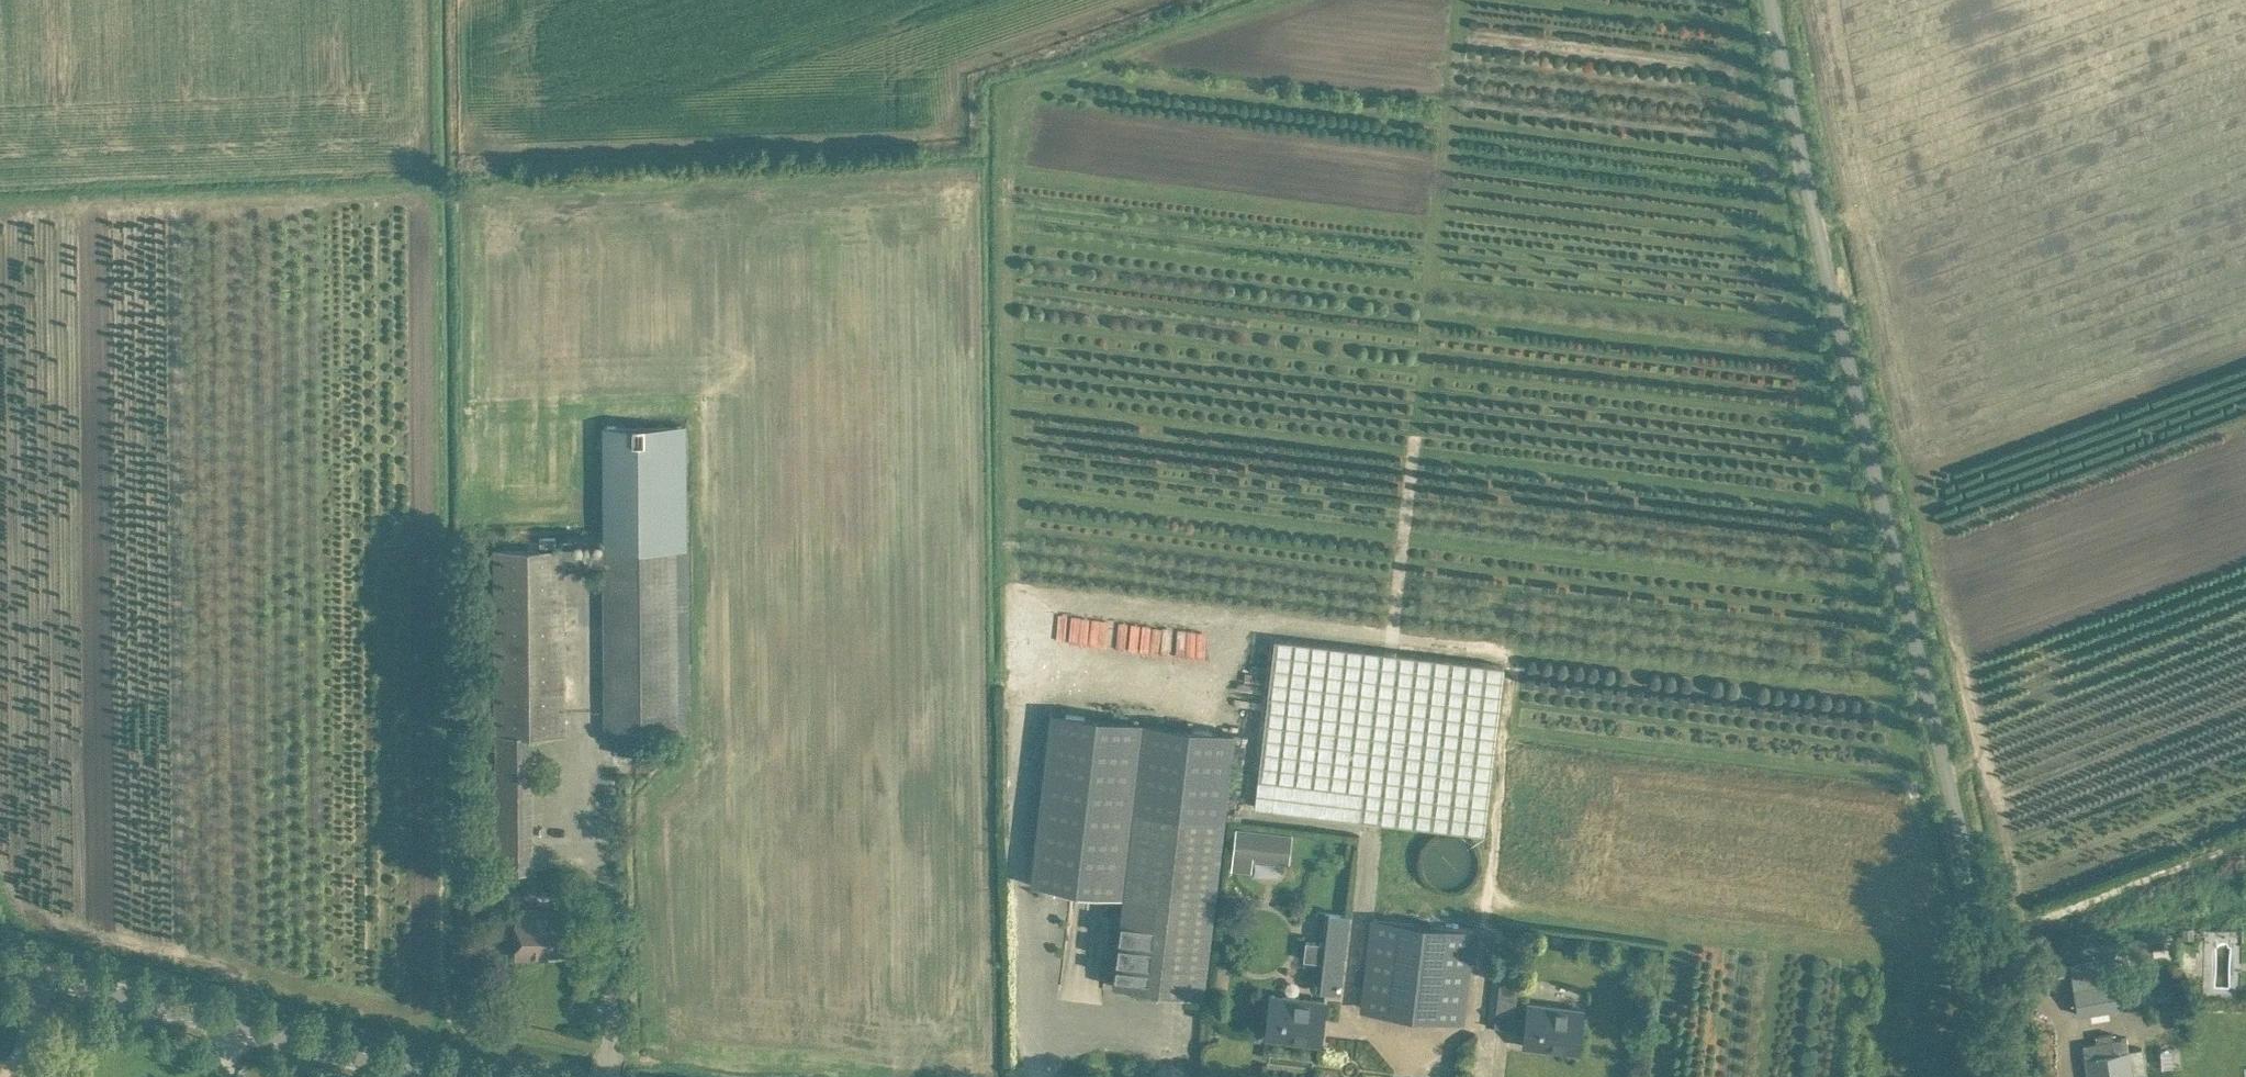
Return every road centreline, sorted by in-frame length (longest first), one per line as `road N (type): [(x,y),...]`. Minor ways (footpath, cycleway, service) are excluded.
road 1 (unclassified): [(2007,1076),(1785,0)]
road 2 (unclassified): [(415,1076),(0,971)]

